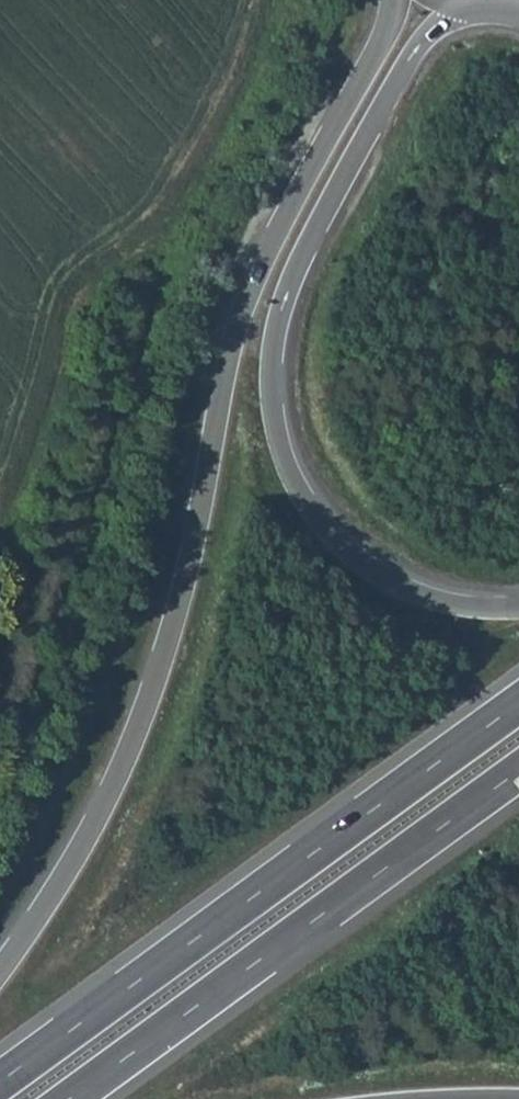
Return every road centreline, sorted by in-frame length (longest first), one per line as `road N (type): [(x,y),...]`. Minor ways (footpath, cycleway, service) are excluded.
road 1 (trunk): [(394,0),(380,46),(254,281),(233,344),(190,560),(144,717),(78,853),(0,970)]
road 2 (trunk): [(518,608),(448,603),(386,577),(354,554),(300,492),(272,398),(283,303),(302,255),(401,68),(463,0)]
road 3 (trunk): [(518,703),(0,1081)]
road 4 (trunk): [(65,1098),(518,768)]

